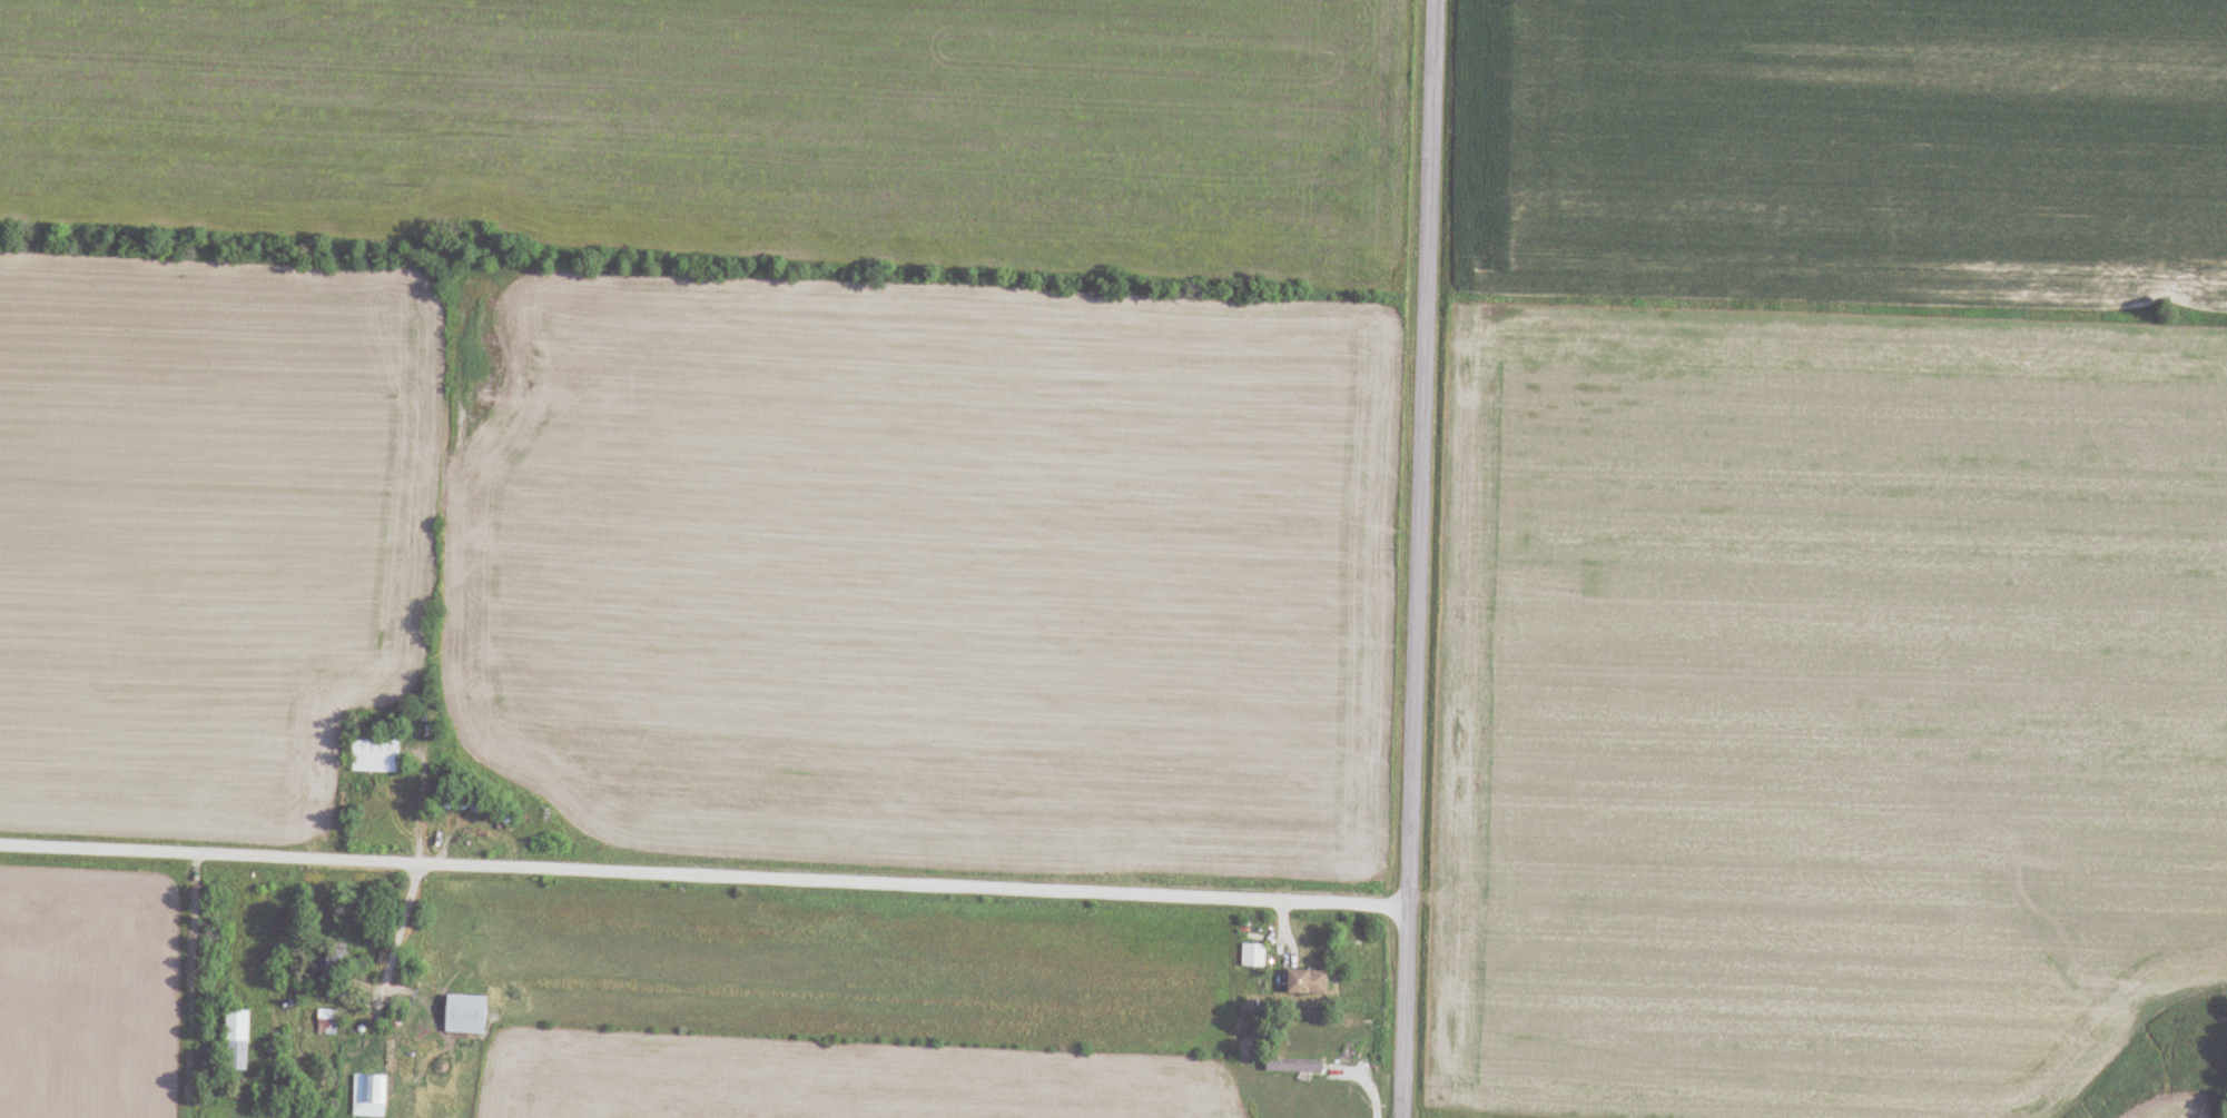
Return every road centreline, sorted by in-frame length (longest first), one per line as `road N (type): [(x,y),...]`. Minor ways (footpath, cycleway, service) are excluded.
road 1 (residential): [(1411,907),(0,847)]
road 2 (residential): [(1405,1117),(1435,0)]

